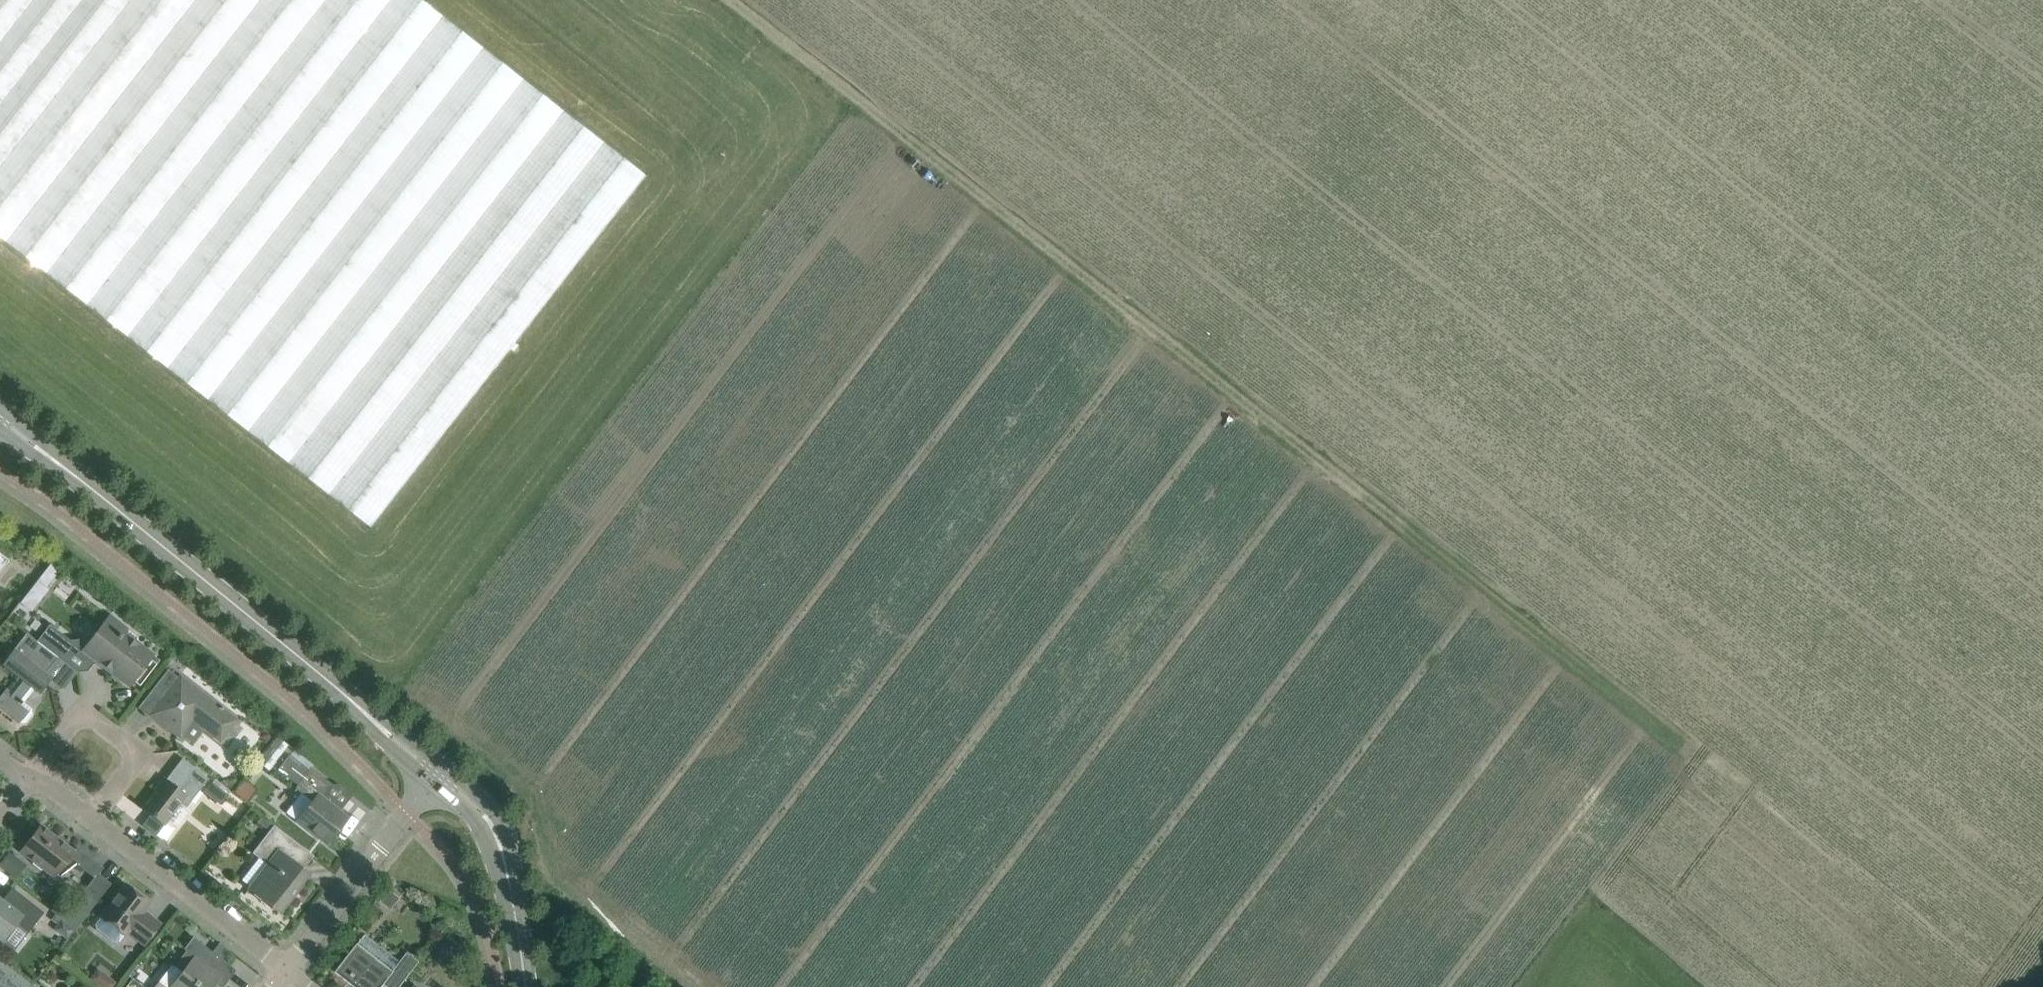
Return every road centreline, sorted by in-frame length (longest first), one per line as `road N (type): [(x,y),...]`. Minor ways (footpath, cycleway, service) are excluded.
road 1 (tertiary): [(440,775),(0,418)]
road 2 (residential): [(440,775),(286,970)]
road 3 (residential): [(91,818),(286,970)]
road 4 (tertiary): [(526,986),(495,833),(440,775)]
road 5 (residential): [(30,777),(71,723),(93,719),(126,743),(132,761),(91,818)]

